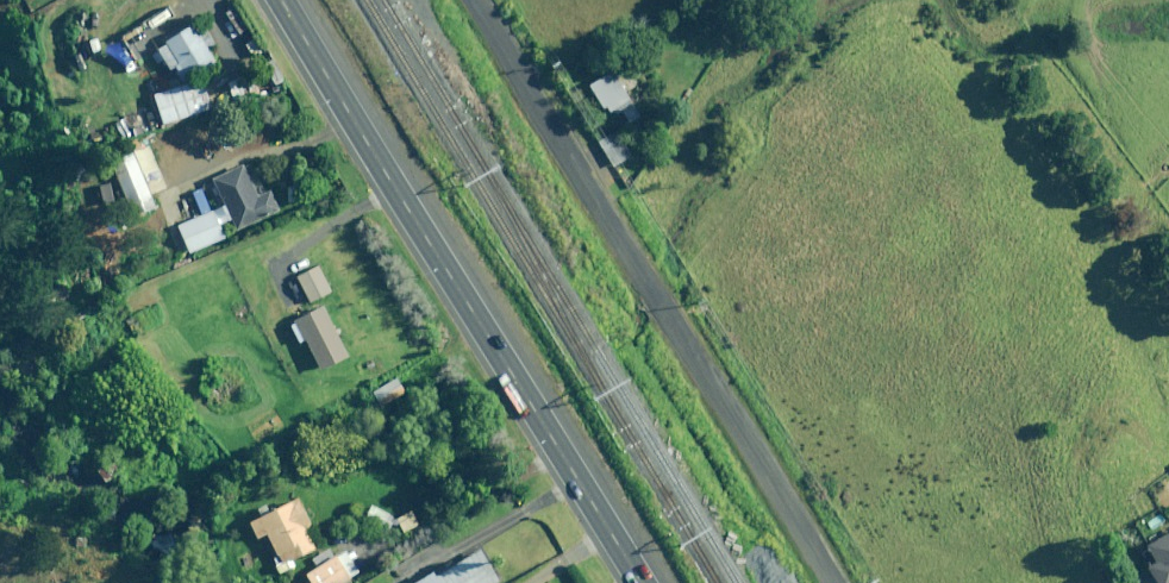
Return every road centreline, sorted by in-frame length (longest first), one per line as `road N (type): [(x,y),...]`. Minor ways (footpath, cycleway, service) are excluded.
road 1 (unclassified): [(473,0),(833,582)]
road 2 (trunk): [(640,582),(285,0)]

